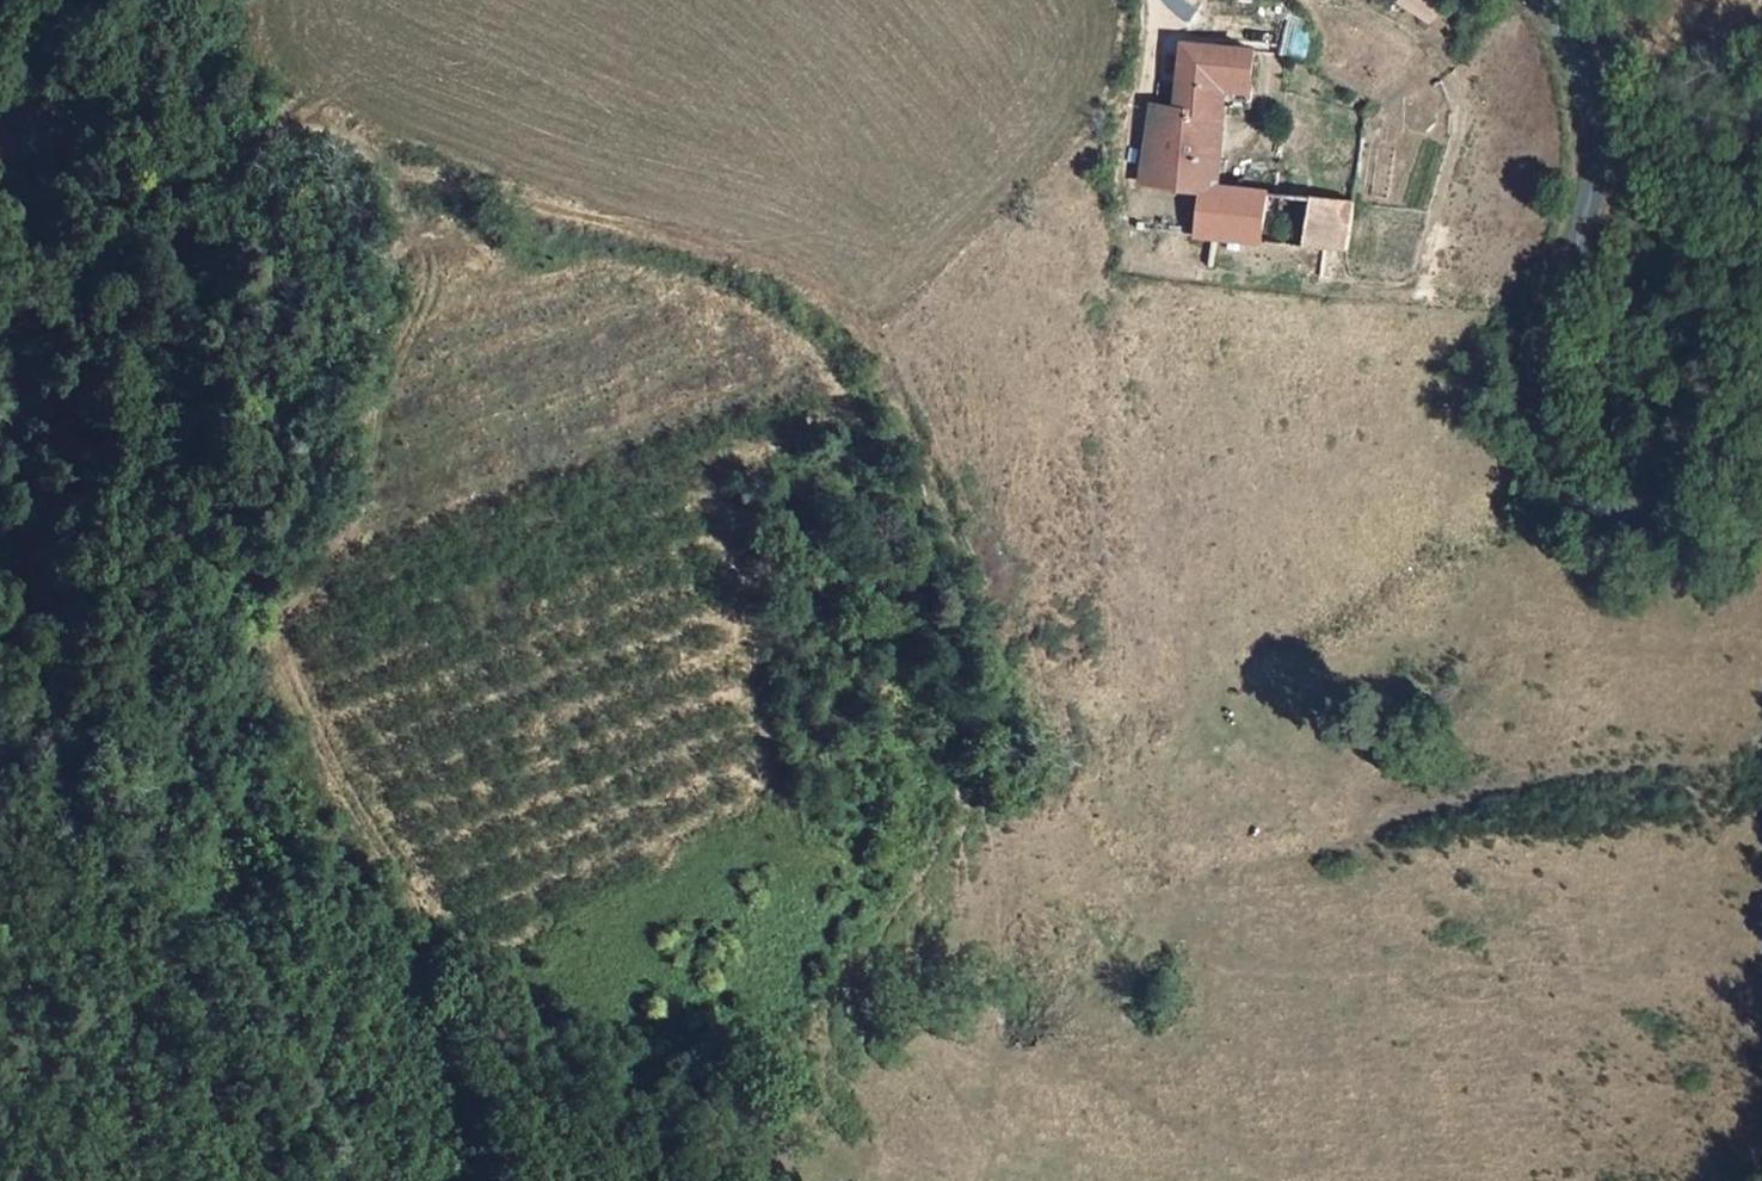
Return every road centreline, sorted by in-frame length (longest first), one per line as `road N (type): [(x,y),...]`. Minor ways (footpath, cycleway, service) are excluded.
road 1 (track): [(0,699),(113,672),(344,530),(382,423),(389,299),(409,239),(401,179),(269,123),(213,172),(138,207),(76,211),(0,171)]
road 2 (tertiary): [(1548,0),(1570,31),(1597,120),(1583,223),(1539,363),(1540,420),(1558,466),(1581,495),(1613,512),(1684,524),(1761,523)]
road 3 (tertiary): [(0,128),(61,125),(135,0)]

